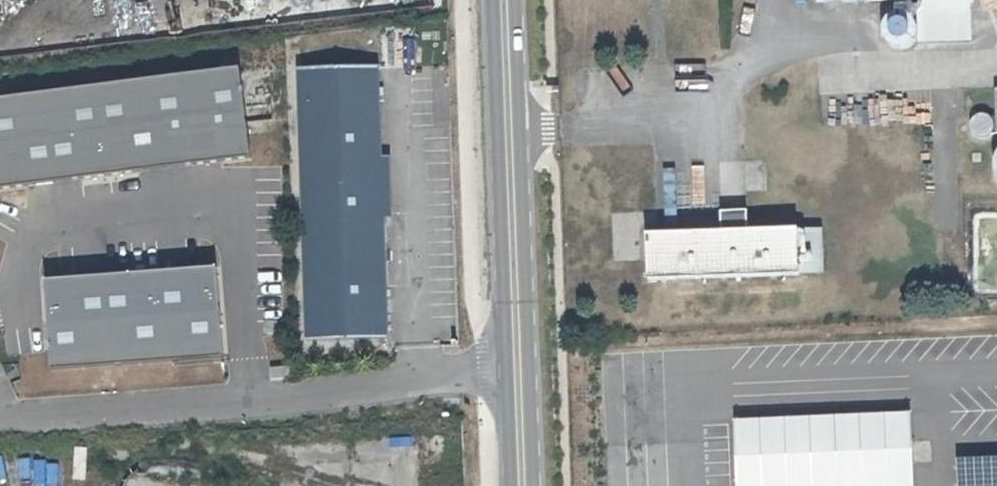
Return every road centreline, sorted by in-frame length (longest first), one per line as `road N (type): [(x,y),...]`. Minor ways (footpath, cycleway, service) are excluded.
road 1 (residential): [(516,364),(255,402),(26,418),(0,412)]
road 2 (secondary): [(502,0),(516,364)]
road 3 (secondary): [(516,364),(521,485)]

